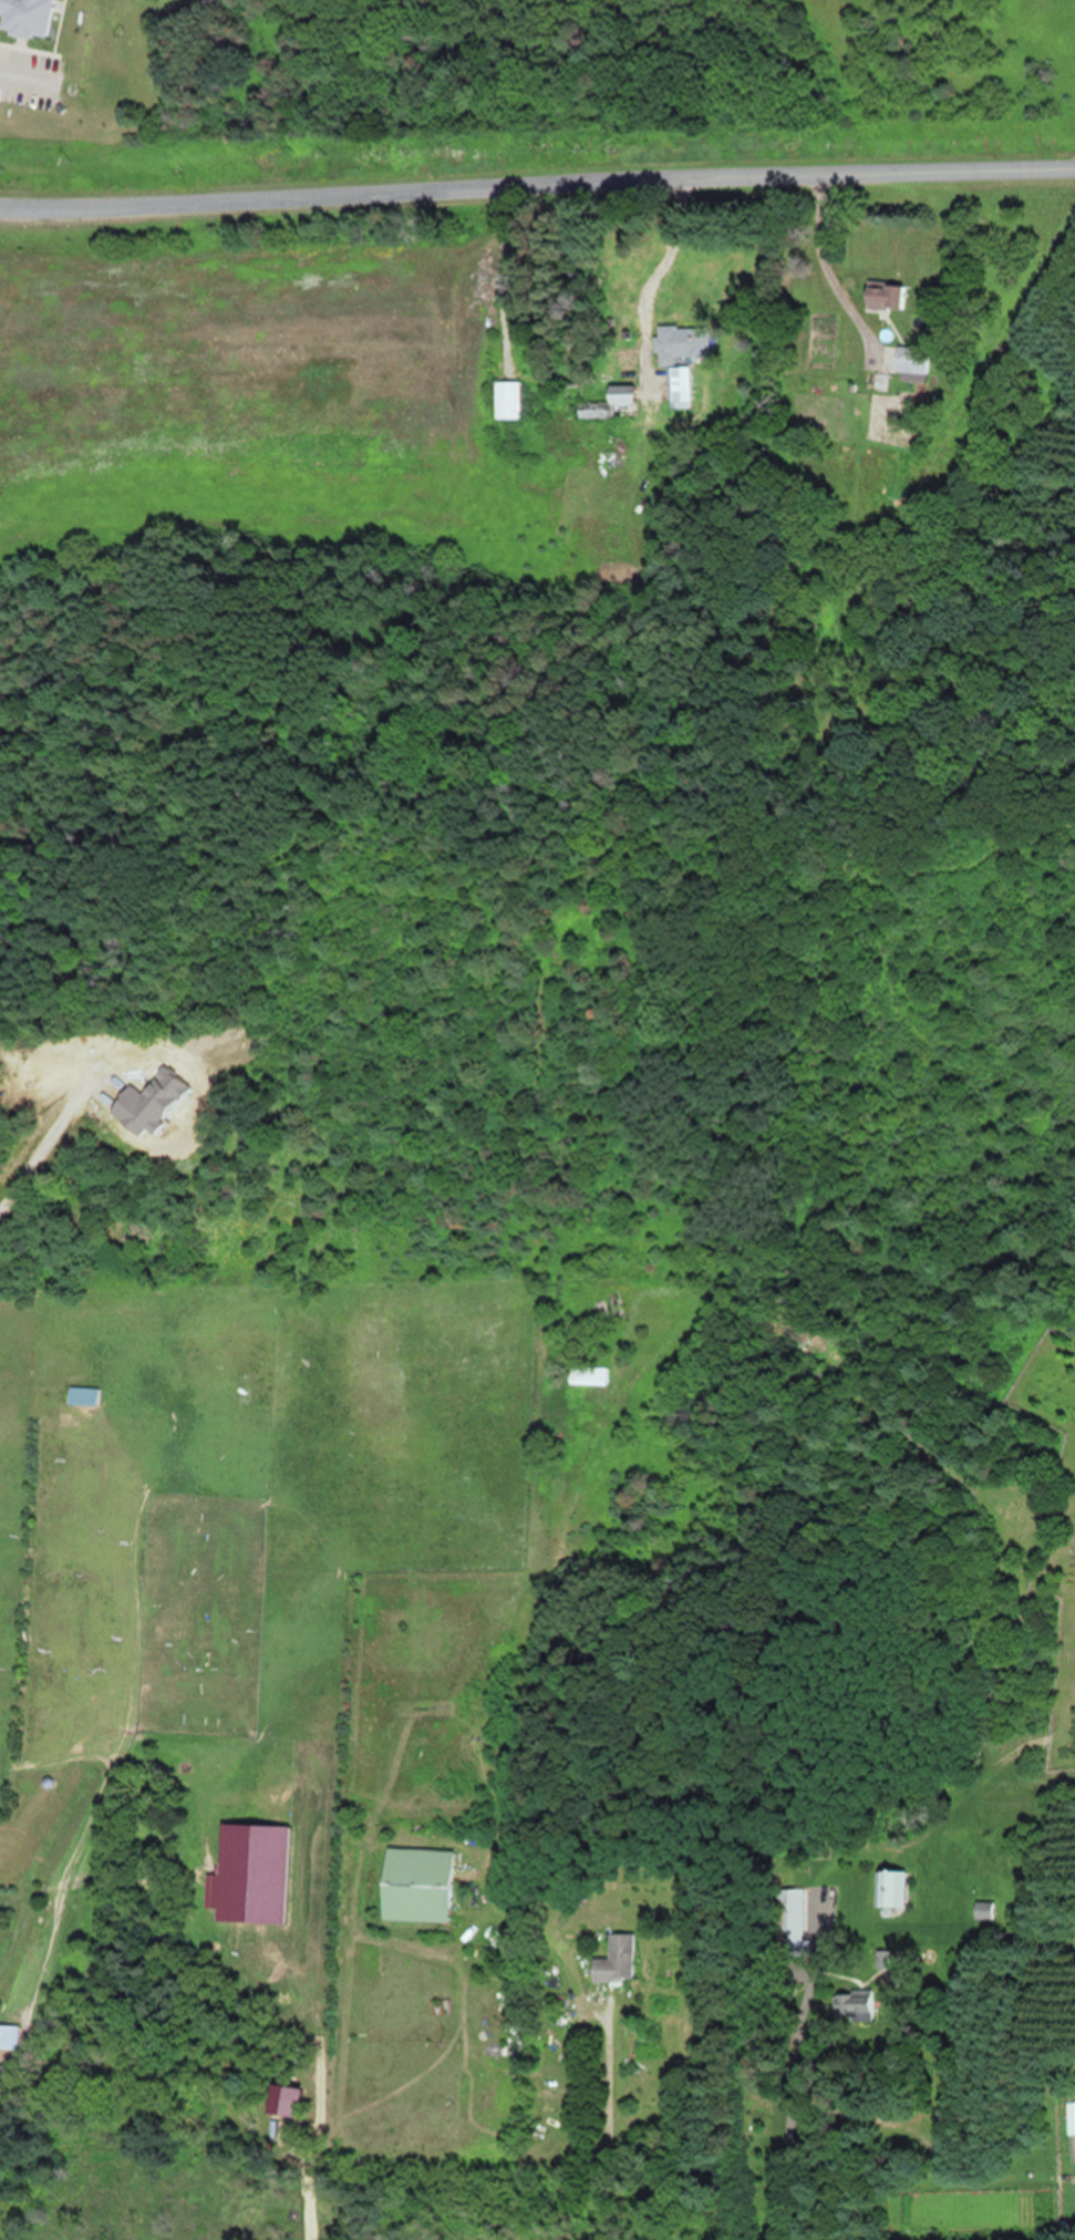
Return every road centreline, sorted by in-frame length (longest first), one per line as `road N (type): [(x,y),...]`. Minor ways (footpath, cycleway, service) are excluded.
road 1 (residential): [(1074,167),(0,207)]

